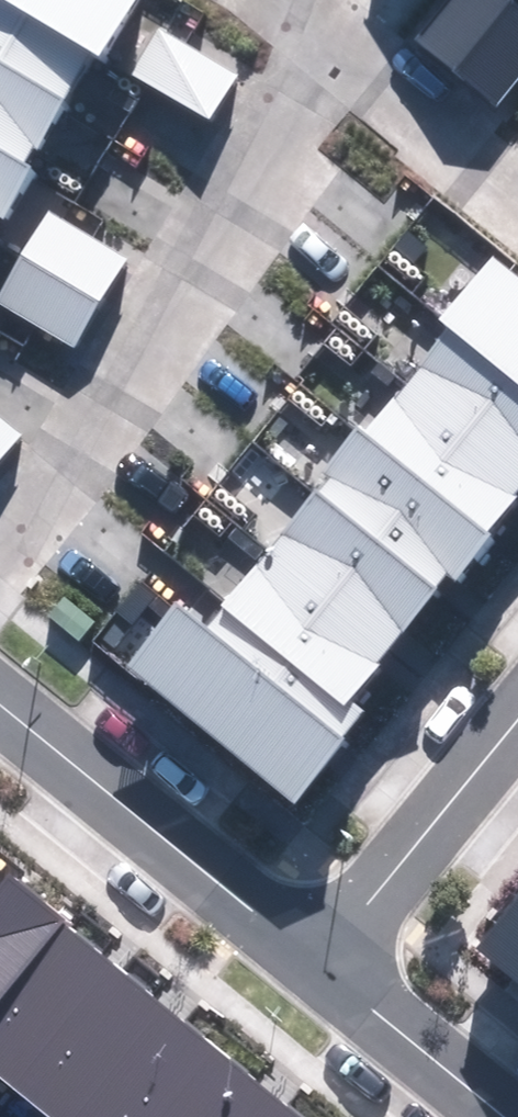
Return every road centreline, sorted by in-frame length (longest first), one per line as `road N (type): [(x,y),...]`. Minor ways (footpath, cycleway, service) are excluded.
road 1 (residential): [(326,46),(0,512)]
road 2 (residential): [(0,692),(325,954)]
road 3 (residential): [(325,954),(517,725)]
road 4 (residential): [(325,954),(517,1114)]
road 5 (residential): [(326,46),(517,205)]

